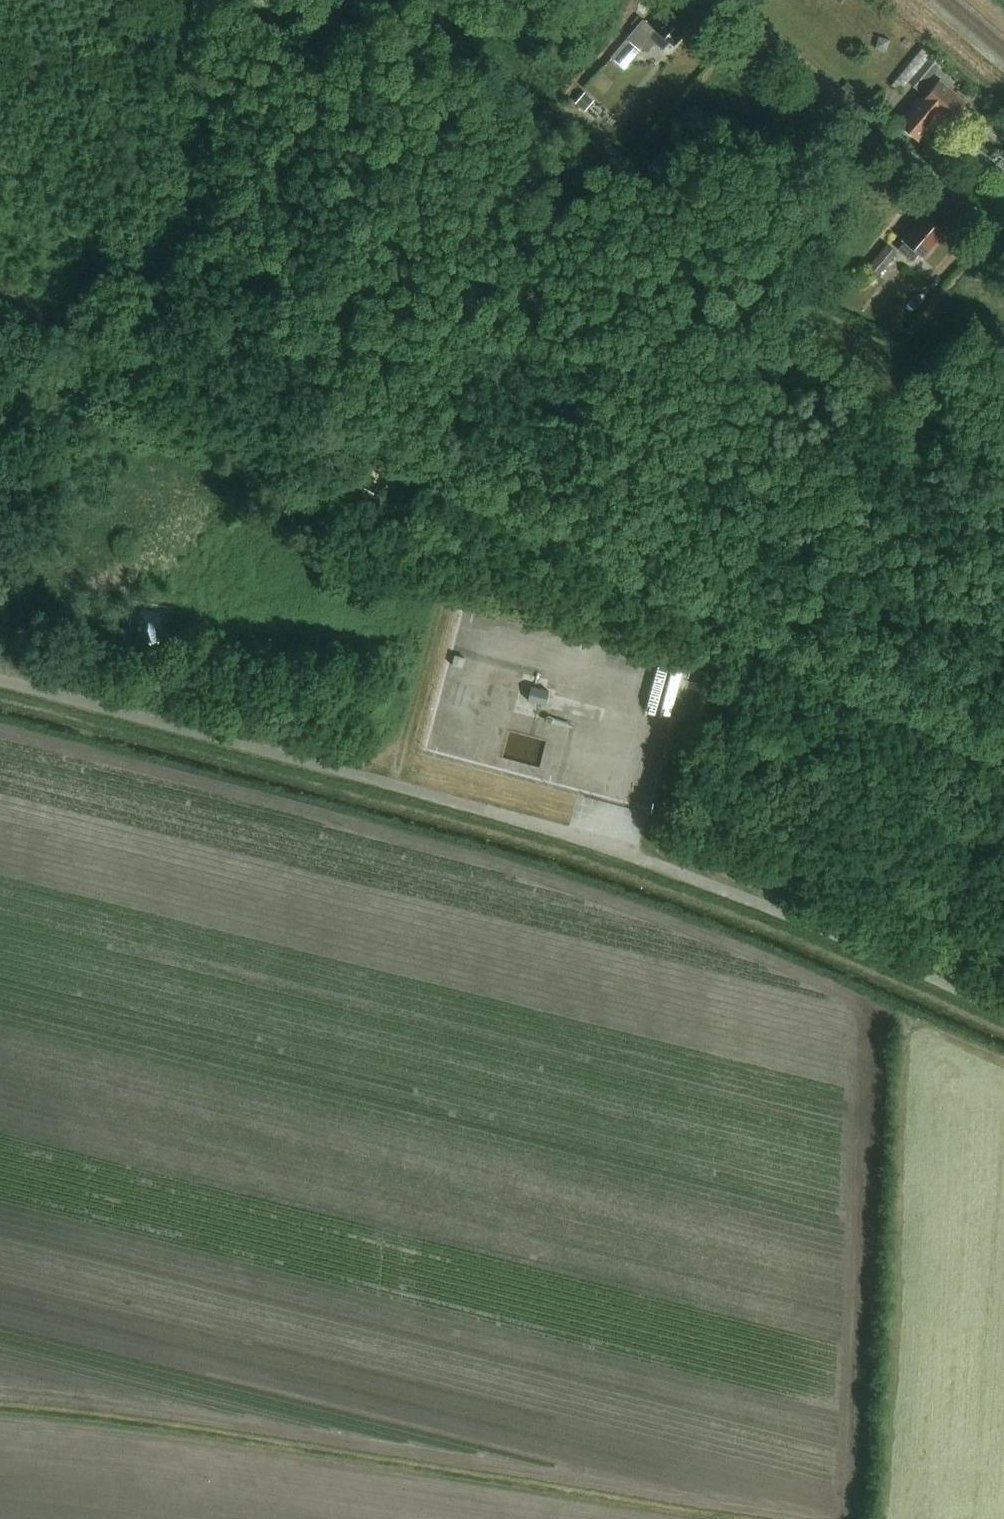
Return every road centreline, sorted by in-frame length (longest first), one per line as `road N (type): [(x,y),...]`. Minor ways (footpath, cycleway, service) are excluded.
road 1 (unclassified): [(1003,249),(711,0)]

